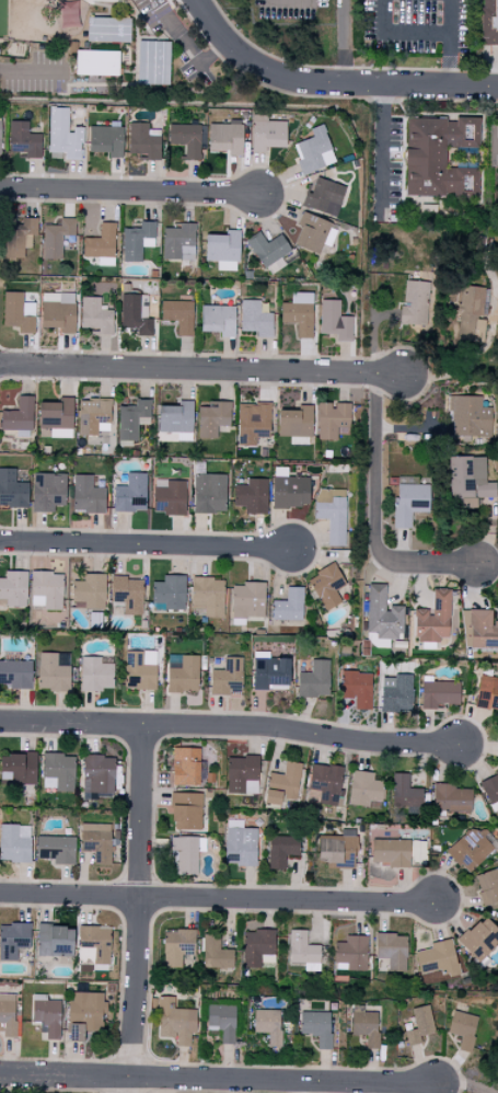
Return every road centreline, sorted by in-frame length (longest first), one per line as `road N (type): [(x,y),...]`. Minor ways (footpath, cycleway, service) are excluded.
road 1 (residential): [(0,721),(281,729),(459,745)]
road 2 (residential): [(0,893),(437,902)]
road 3 (residential): [(0,1076),(437,1084)]
road 4 (residential): [(0,364),(403,376)]
road 5 (residential): [(128,1092),(143,724)]
road 6 (residential): [(195,0),(247,59),(276,74),(497,88)]
road 7 (residential): [(0,542),(291,549)]
road 8 (residential): [(486,555),(399,561),(384,554),(377,537),(377,375)]
road 9 (residential): [(0,190),(265,194)]

